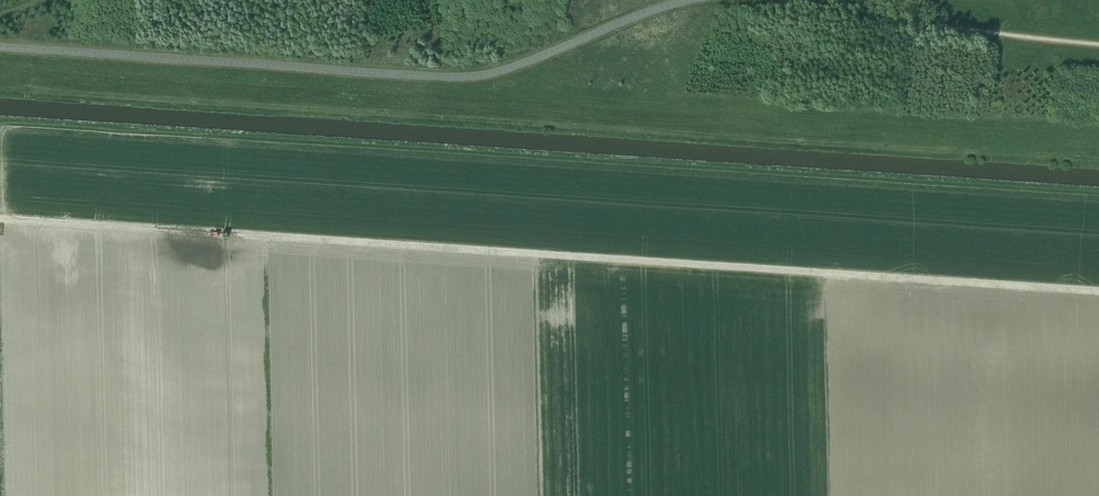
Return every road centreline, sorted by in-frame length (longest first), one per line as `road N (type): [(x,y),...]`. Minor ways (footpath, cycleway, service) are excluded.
road 1 (track): [(1098,292),(0,220)]
road 2 (track): [(0,88),(1098,160)]

